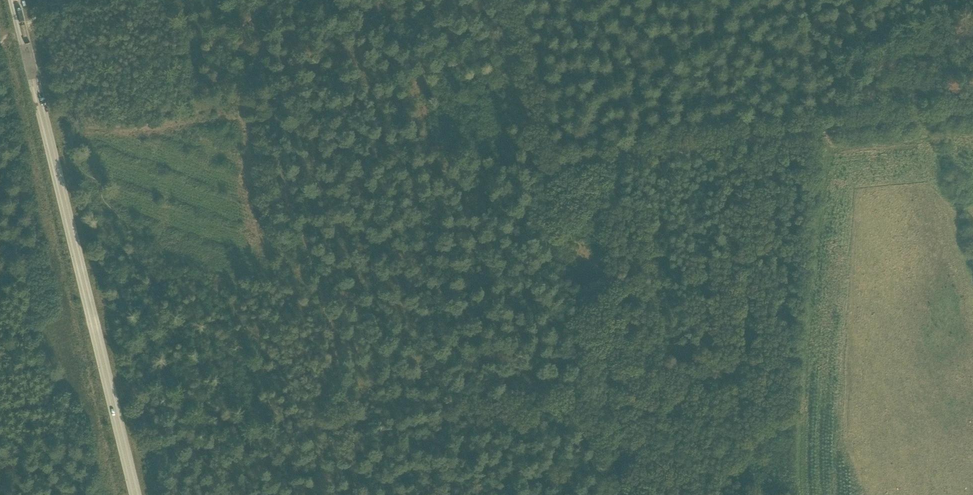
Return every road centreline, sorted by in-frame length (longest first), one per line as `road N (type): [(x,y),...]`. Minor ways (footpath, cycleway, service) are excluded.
road 1 (tertiary): [(135,494),(15,0)]
road 2 (track): [(559,163),(972,110)]
road 3 (track): [(505,44),(536,163),(559,163)]
road 4 (track): [(0,471),(127,461)]

